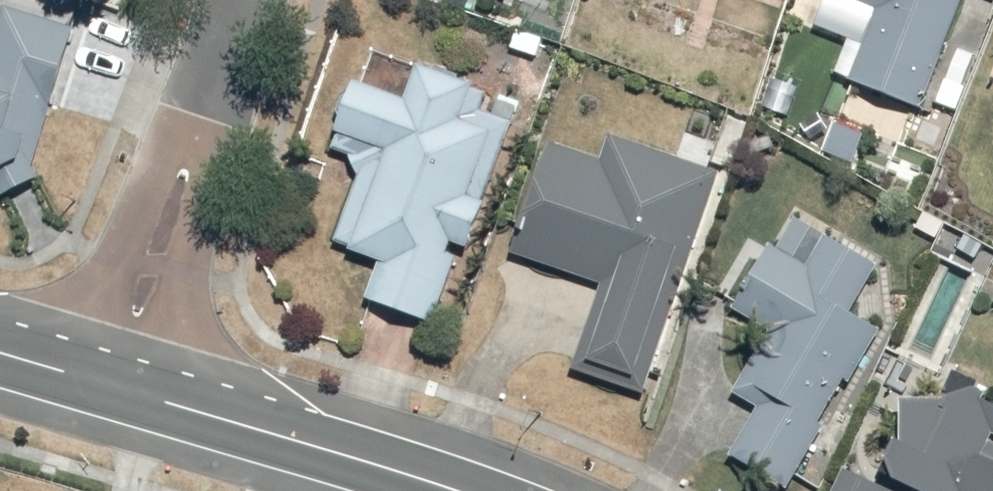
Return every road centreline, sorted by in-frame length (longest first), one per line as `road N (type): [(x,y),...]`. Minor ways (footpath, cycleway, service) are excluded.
road 1 (residential): [(120,391),(246,0)]
road 2 (tertiary): [(452,490),(120,391)]
road 3 (tertiary): [(120,391),(0,355)]

